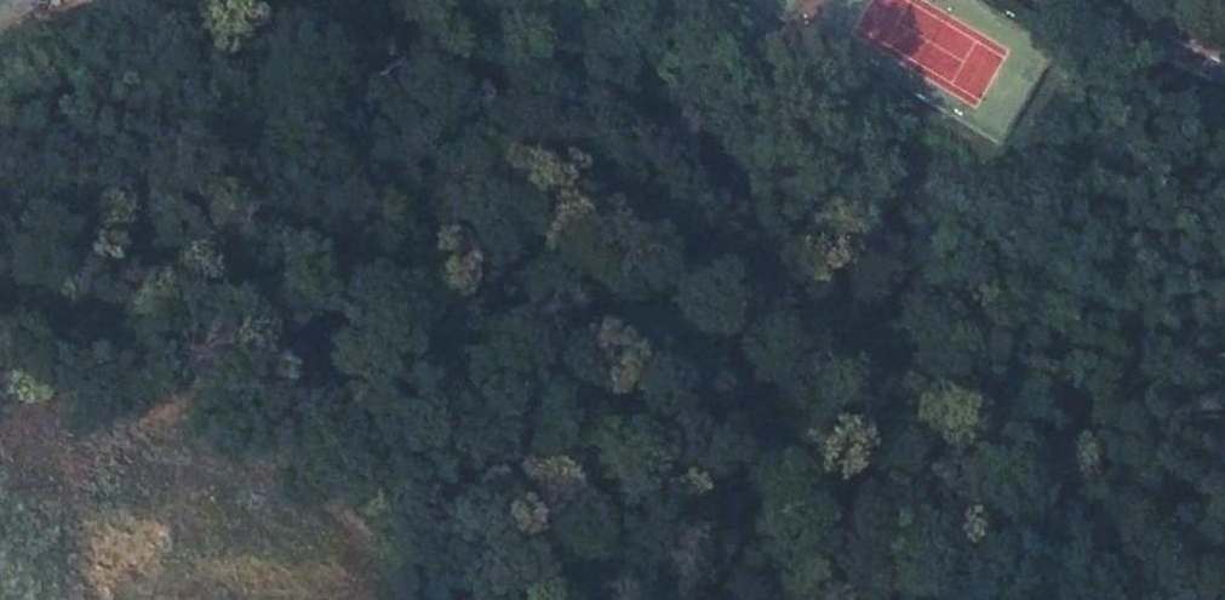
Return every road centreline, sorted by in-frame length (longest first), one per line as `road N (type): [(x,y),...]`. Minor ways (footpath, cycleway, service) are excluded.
road 1 (residential): [(1224,69),(1058,0)]

